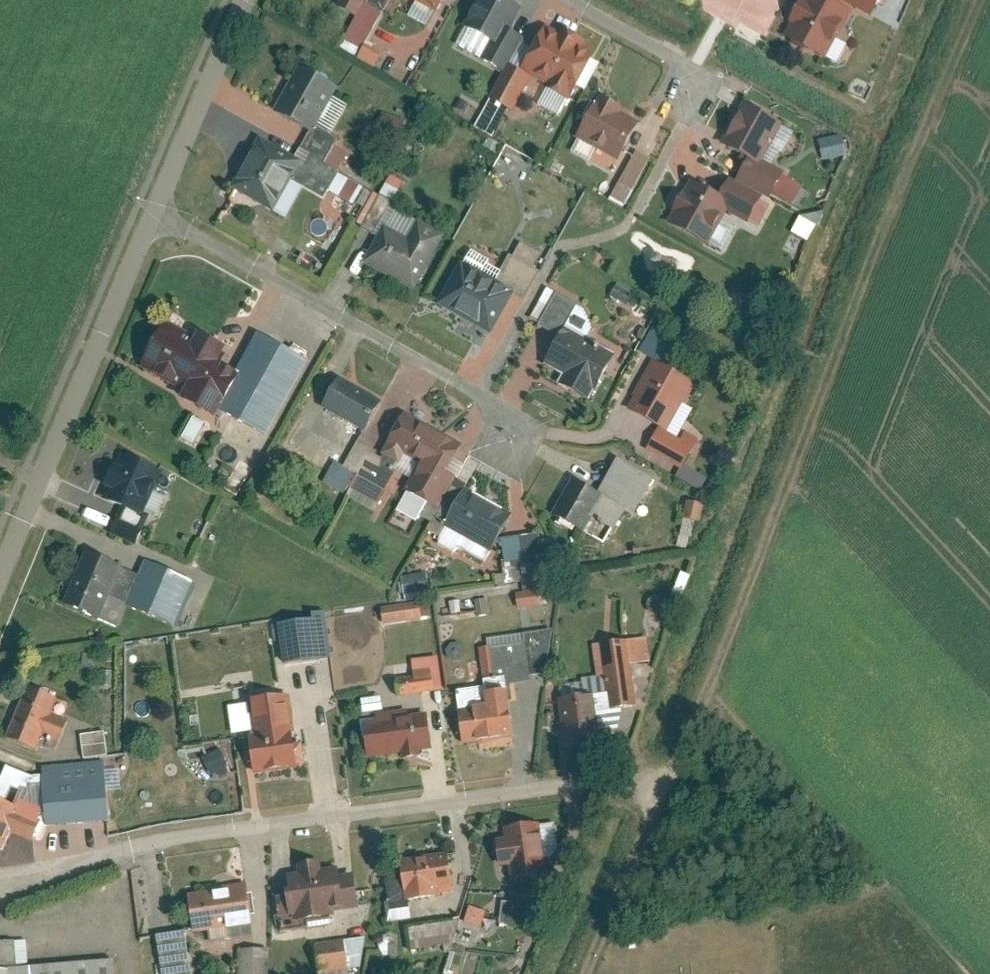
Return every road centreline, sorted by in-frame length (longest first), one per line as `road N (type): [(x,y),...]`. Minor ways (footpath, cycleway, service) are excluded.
road 1 (track): [(573,973),(972,0)]
road 2 (residential): [(0,880),(160,840),(576,780),(649,787)]
road 3 (residential): [(161,217),(514,416)]
road 4 (unclassified): [(161,217),(0,581)]
road 5 (unclassified): [(253,0),(161,217)]
road 6 (residential): [(564,0),(695,77),(699,101)]

